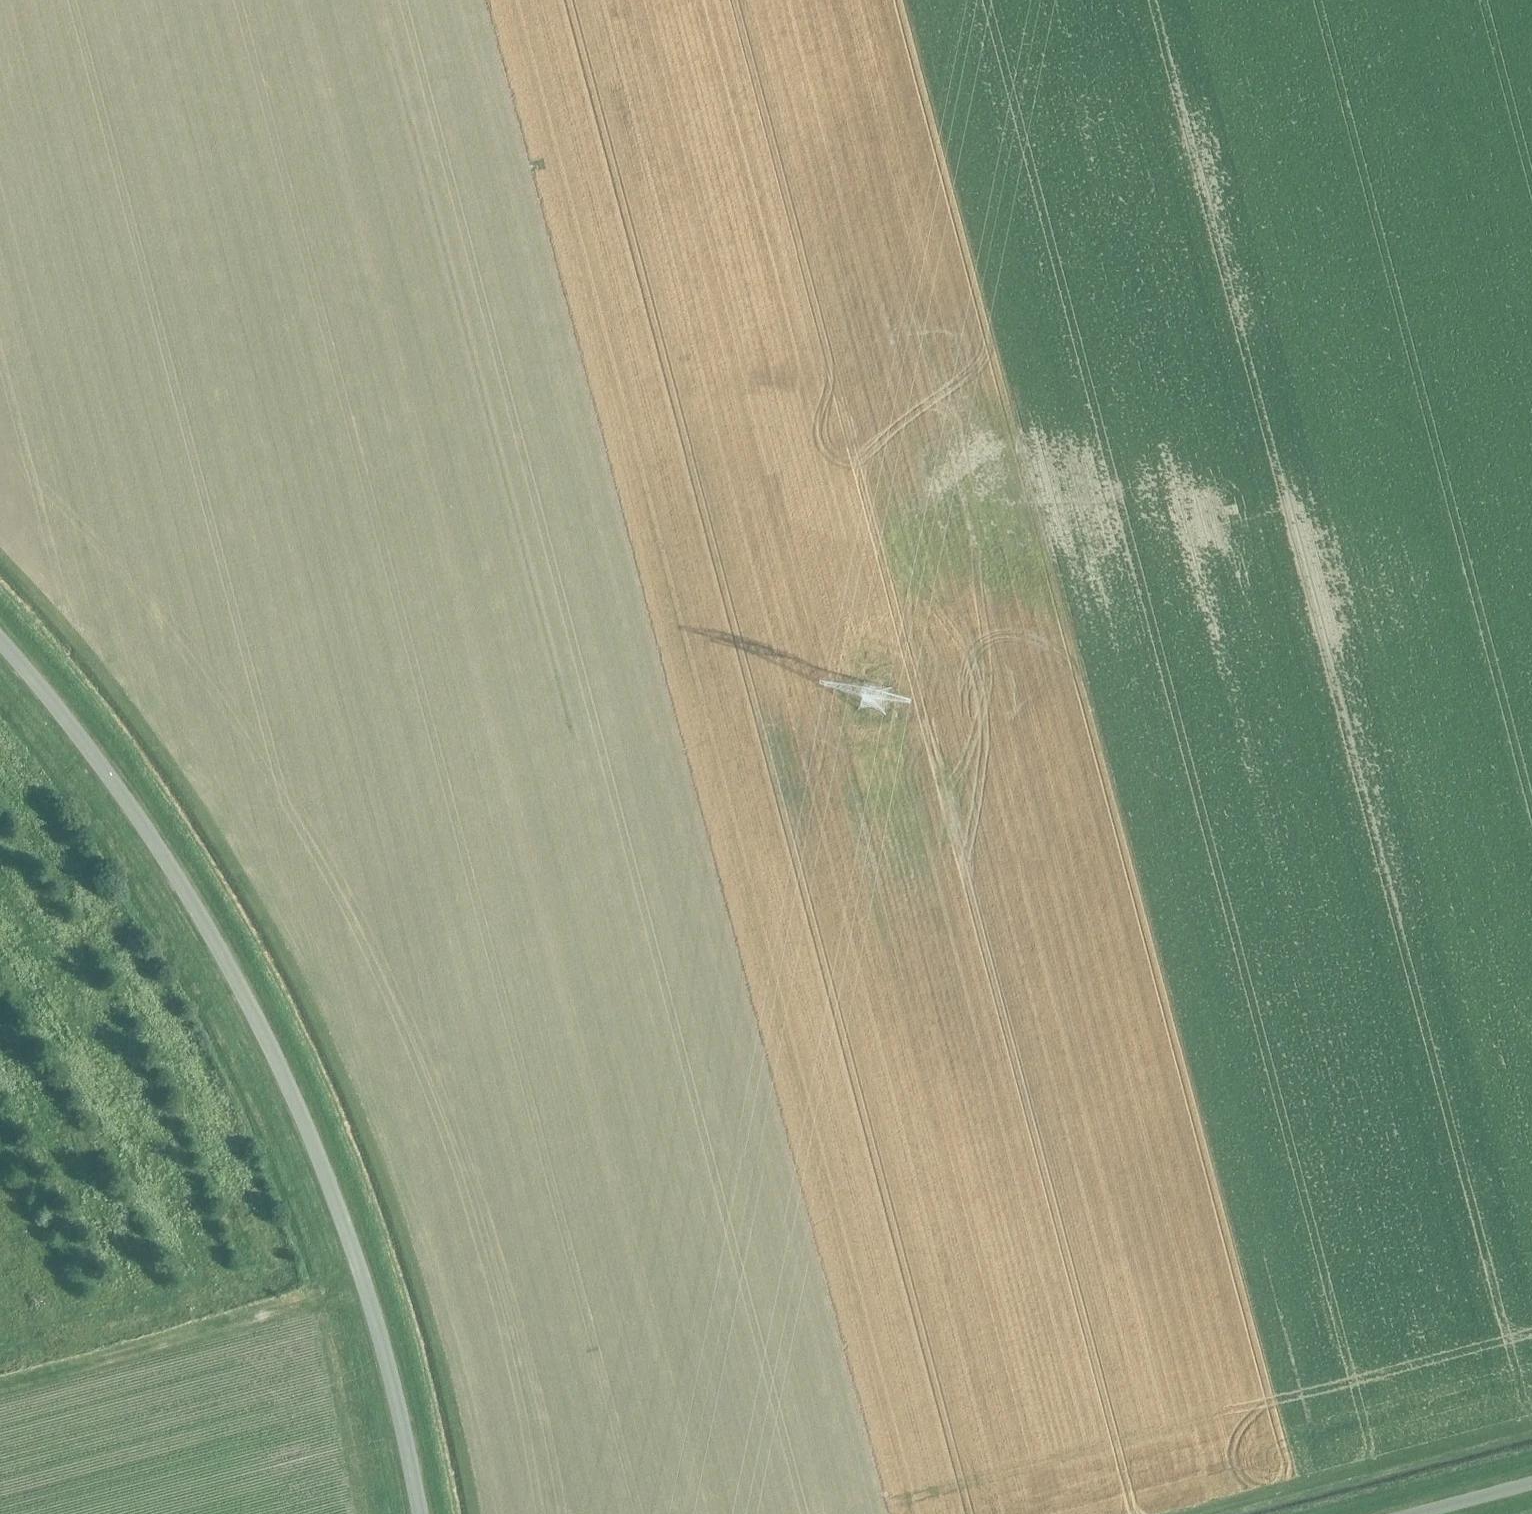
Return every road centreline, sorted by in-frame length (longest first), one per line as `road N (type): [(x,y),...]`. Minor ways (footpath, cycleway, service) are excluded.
road 1 (unclassified): [(420,1513),(347,1236),(245,998),(130,806),(0,640)]
road 2 (unclassified): [(1531,1483),(1415,1513)]

